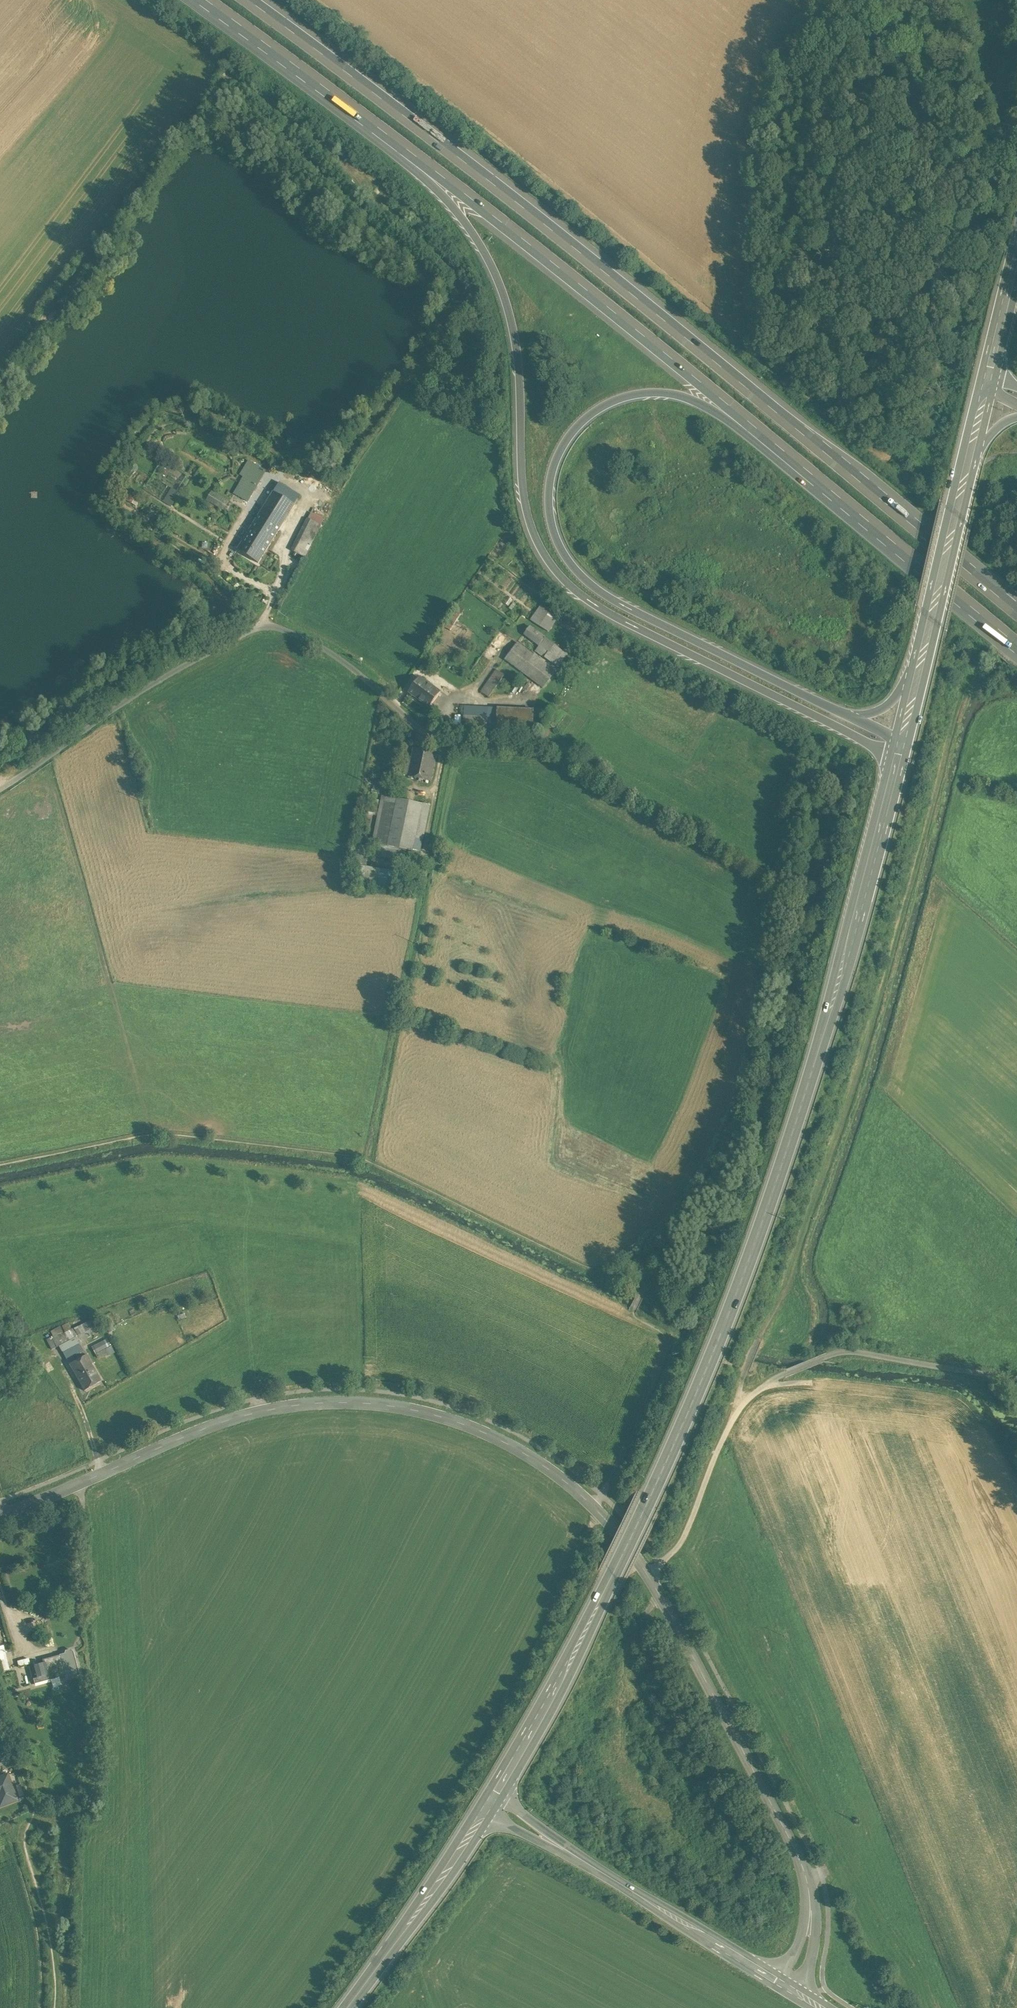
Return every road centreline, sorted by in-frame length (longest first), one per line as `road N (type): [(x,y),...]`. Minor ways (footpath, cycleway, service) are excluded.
road 1 (tertiary): [(0,1512),(220,1422),(341,1401),(462,1423),(565,1476),(638,1559),(778,1806),(810,1900),(810,1930),(789,1985)]
road 2 (secondary): [(898,758),(819,1050),(738,1291),(650,1500),(494,1801)]
road 3 (motorway): [(1016,611),(253,0)]
road 4 (motorway): [(356,110),(461,213),(506,292),(531,503),(565,574),(591,598),(898,758)]
road 5 (track): [(0,793),(139,692),(255,628),(289,629),(326,648),(429,735),(464,746),(544,745),(778,871)]
road 6 (track): [(737,1409),(856,1083),(972,686)]
road 7 (motorway): [(850,716),(590,578),(560,534),(554,488),(584,421),(617,400),(662,392),(716,410),(823,483)]
road 8 (motorway): [(356,110),(586,283),(823,483)]
road 9 (track): [(1016,1373),(859,1351),(789,1372),(737,1409),(683,1539),(647,1573)]
road 10 (secondary): [(789,1985),(494,1801)]
road 11 (secondary): [(345,2007),(494,1801)]
road 12 (motorway): [(823,483),(1016,640)]
road 13 (track): [(594,1502),(669,1331),(648,1321)]
road 14 (motorway): [(204,0),(356,110)]
road 15 (secondary): [(964,483),(925,655)]
road 16 (track): [(57,1352),(82,1392),(106,1471)]
road 17 (secondary): [(1016,253),(989,374)]

